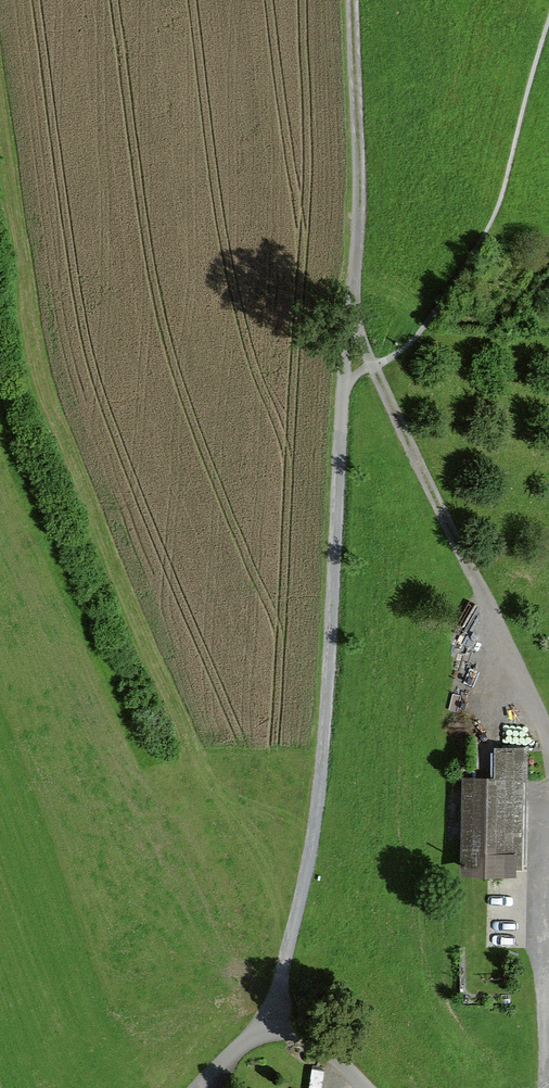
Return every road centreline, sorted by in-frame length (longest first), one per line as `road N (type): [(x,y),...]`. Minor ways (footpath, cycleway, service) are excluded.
road 1 (track): [(344,380),(319,790),(291,928)]
road 2 (track): [(352,316),(548,744)]
road 3 (track): [(353,0),(361,250),(344,380)]
road 4 (track): [(548,880),(547,1087)]

